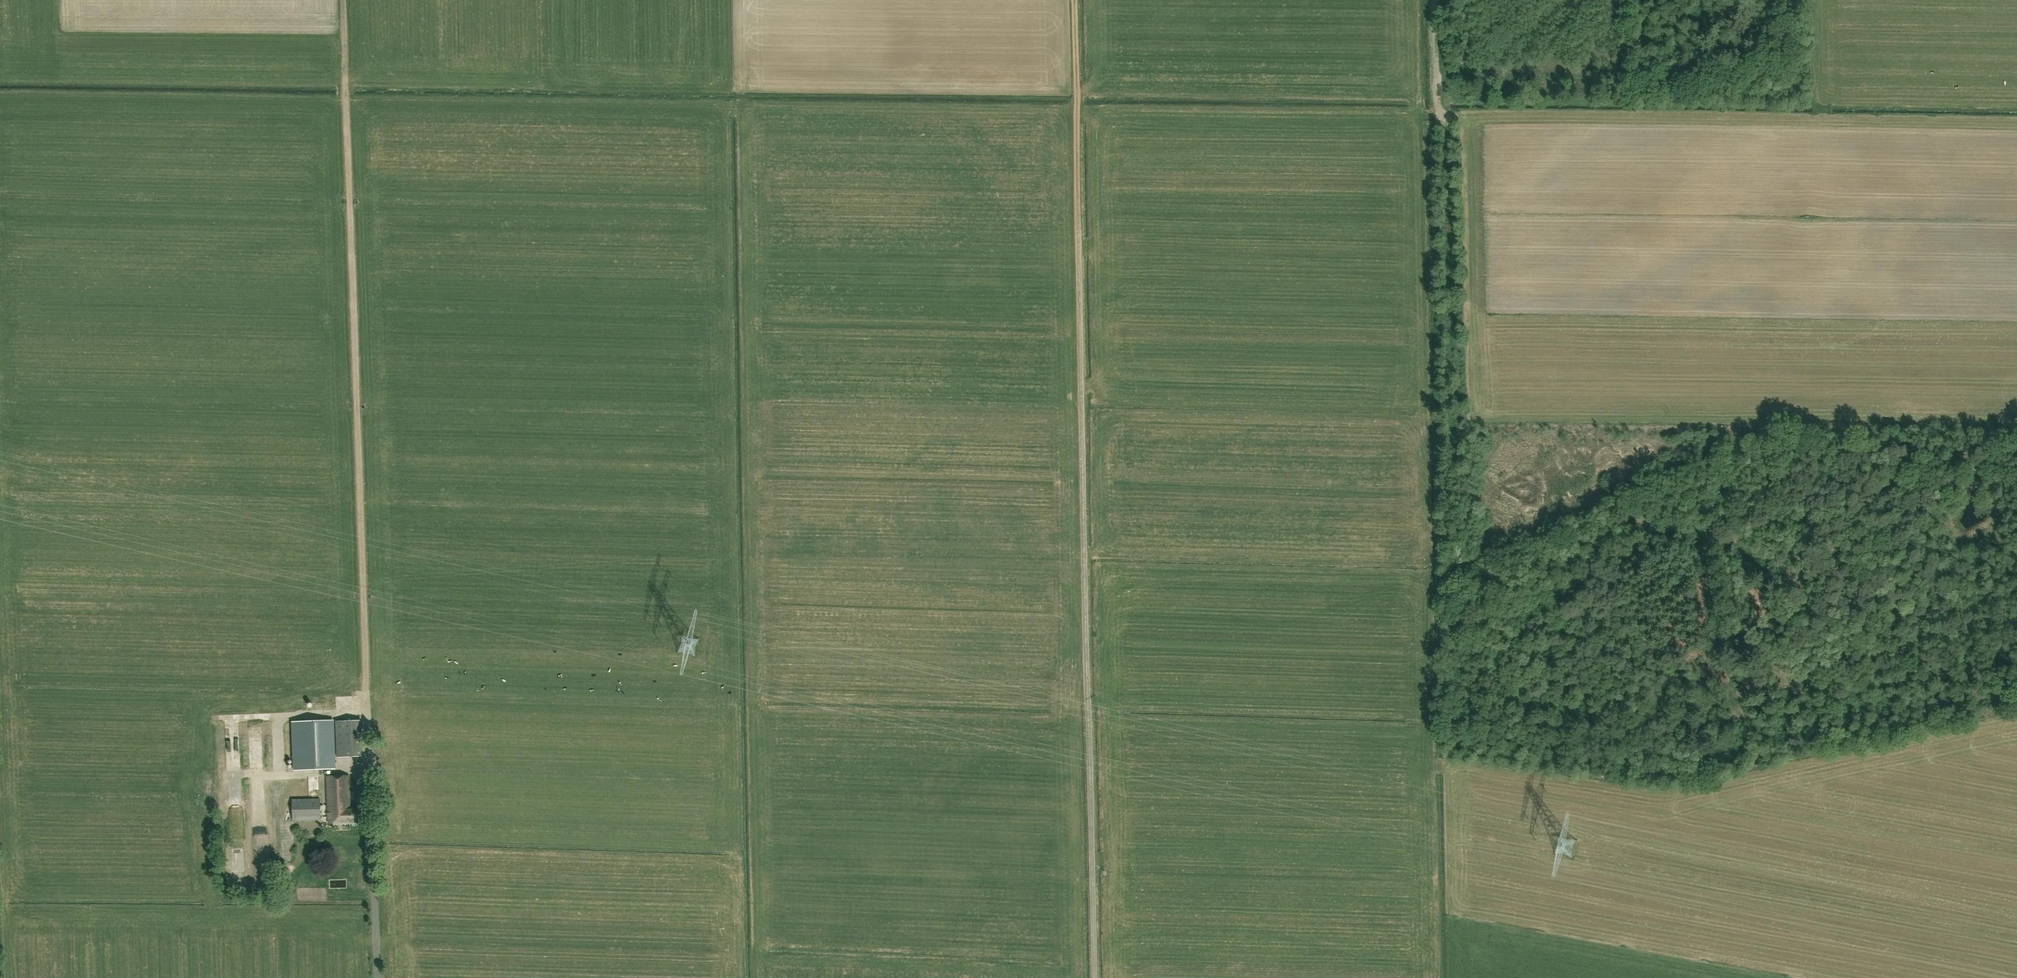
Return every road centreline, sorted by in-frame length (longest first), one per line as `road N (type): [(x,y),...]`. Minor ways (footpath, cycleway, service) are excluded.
road 1 (track): [(1076,0),(1095,977)]
road 2 (track): [(343,0),(367,691)]

